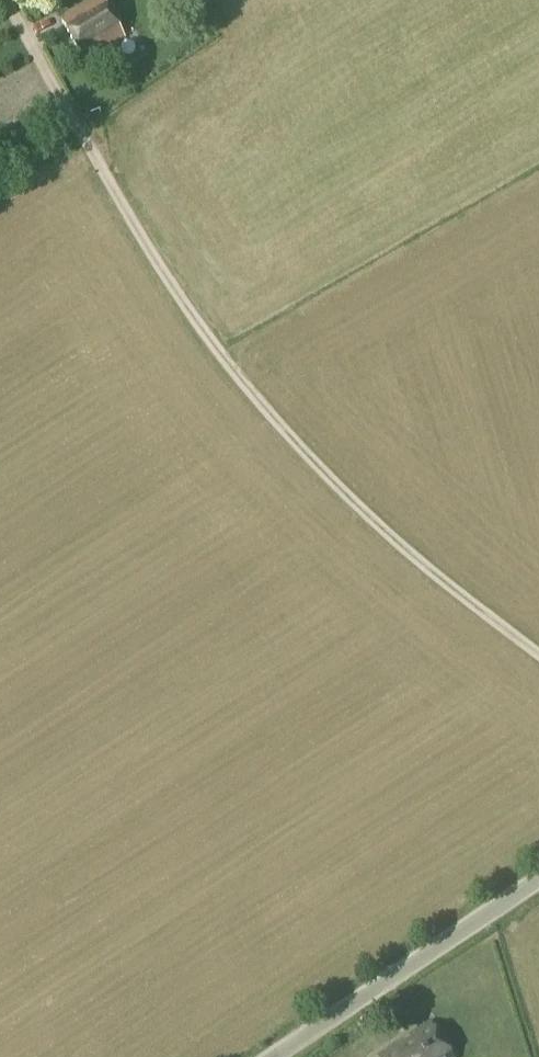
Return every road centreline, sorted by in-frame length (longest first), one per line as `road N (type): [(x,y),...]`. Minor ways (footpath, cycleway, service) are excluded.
road 1 (track): [(538,656),(449,591),(304,457),(150,257),(9,0)]
road 2 (unclassified): [(289,1056),(538,887)]

